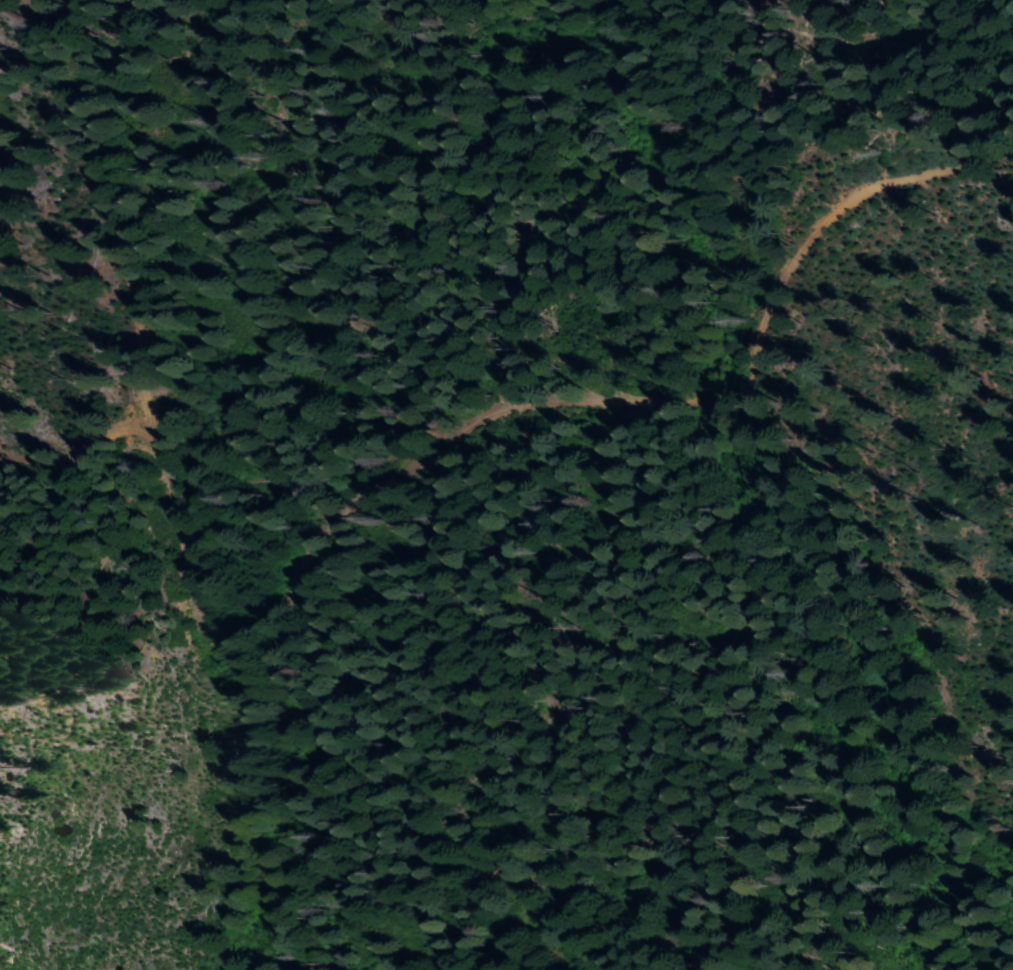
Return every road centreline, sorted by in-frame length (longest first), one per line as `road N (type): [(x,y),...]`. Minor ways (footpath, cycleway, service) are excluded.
road 1 (track): [(0,455),(61,453),(149,417),(200,621),(212,633),(233,634),(257,620),(342,512),(414,453),(491,421),(659,397),(717,377),(743,359),(792,287),(1012,175)]

